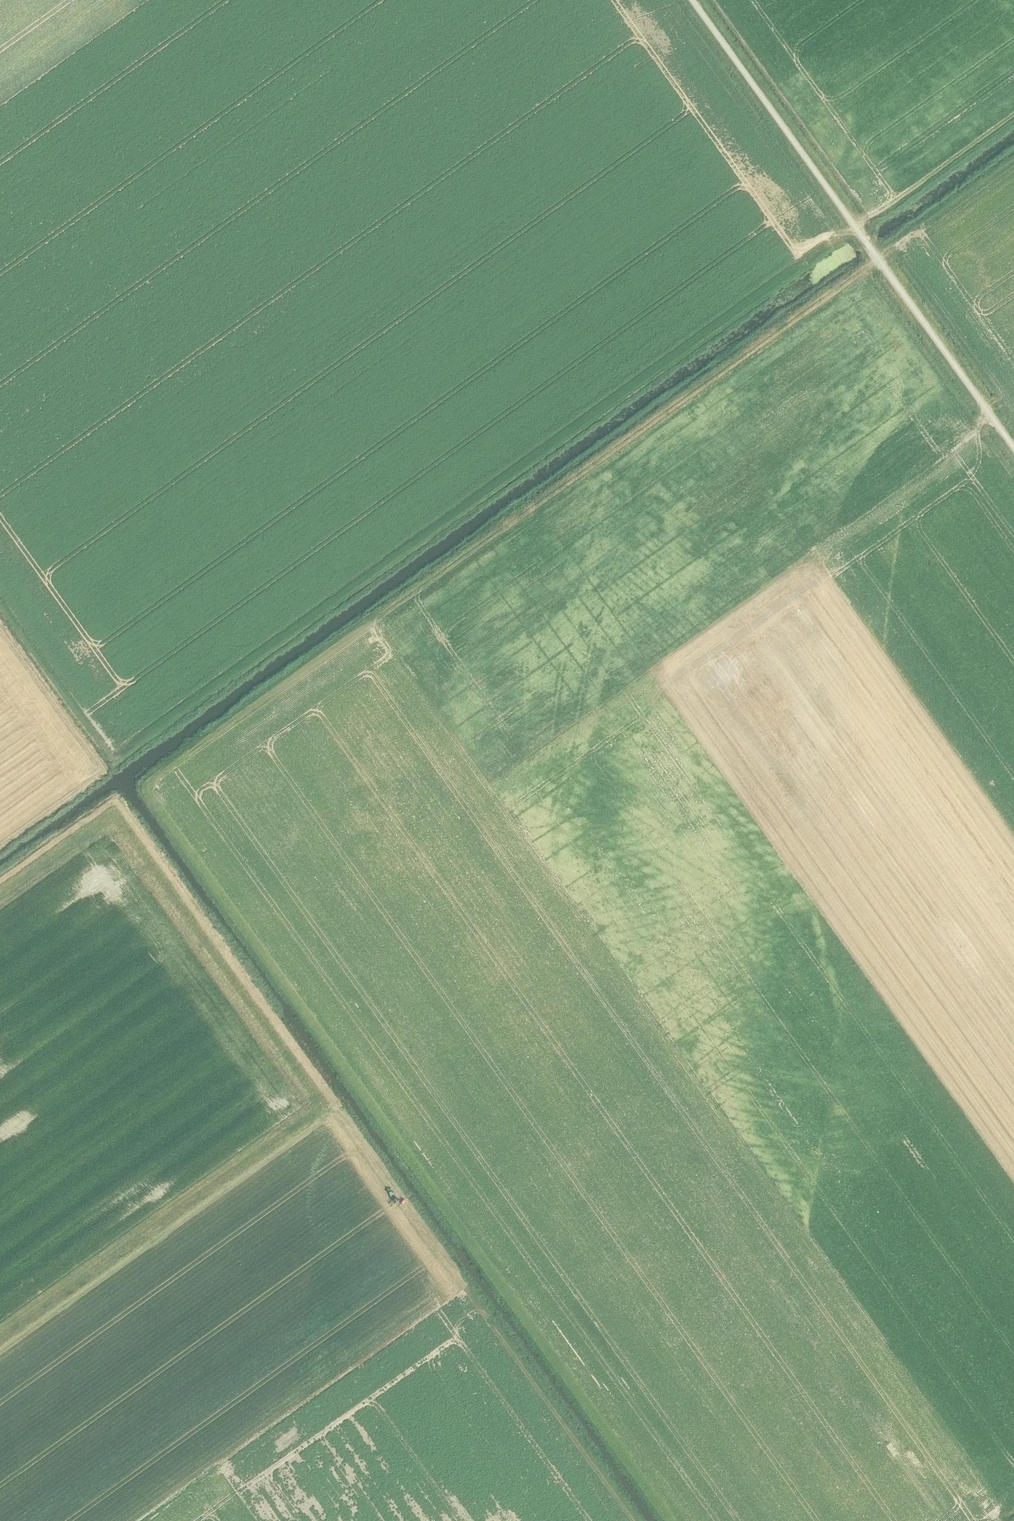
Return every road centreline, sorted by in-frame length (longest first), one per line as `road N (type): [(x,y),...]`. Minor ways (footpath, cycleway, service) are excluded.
road 1 (unclassified): [(1013,452),(691,0)]

